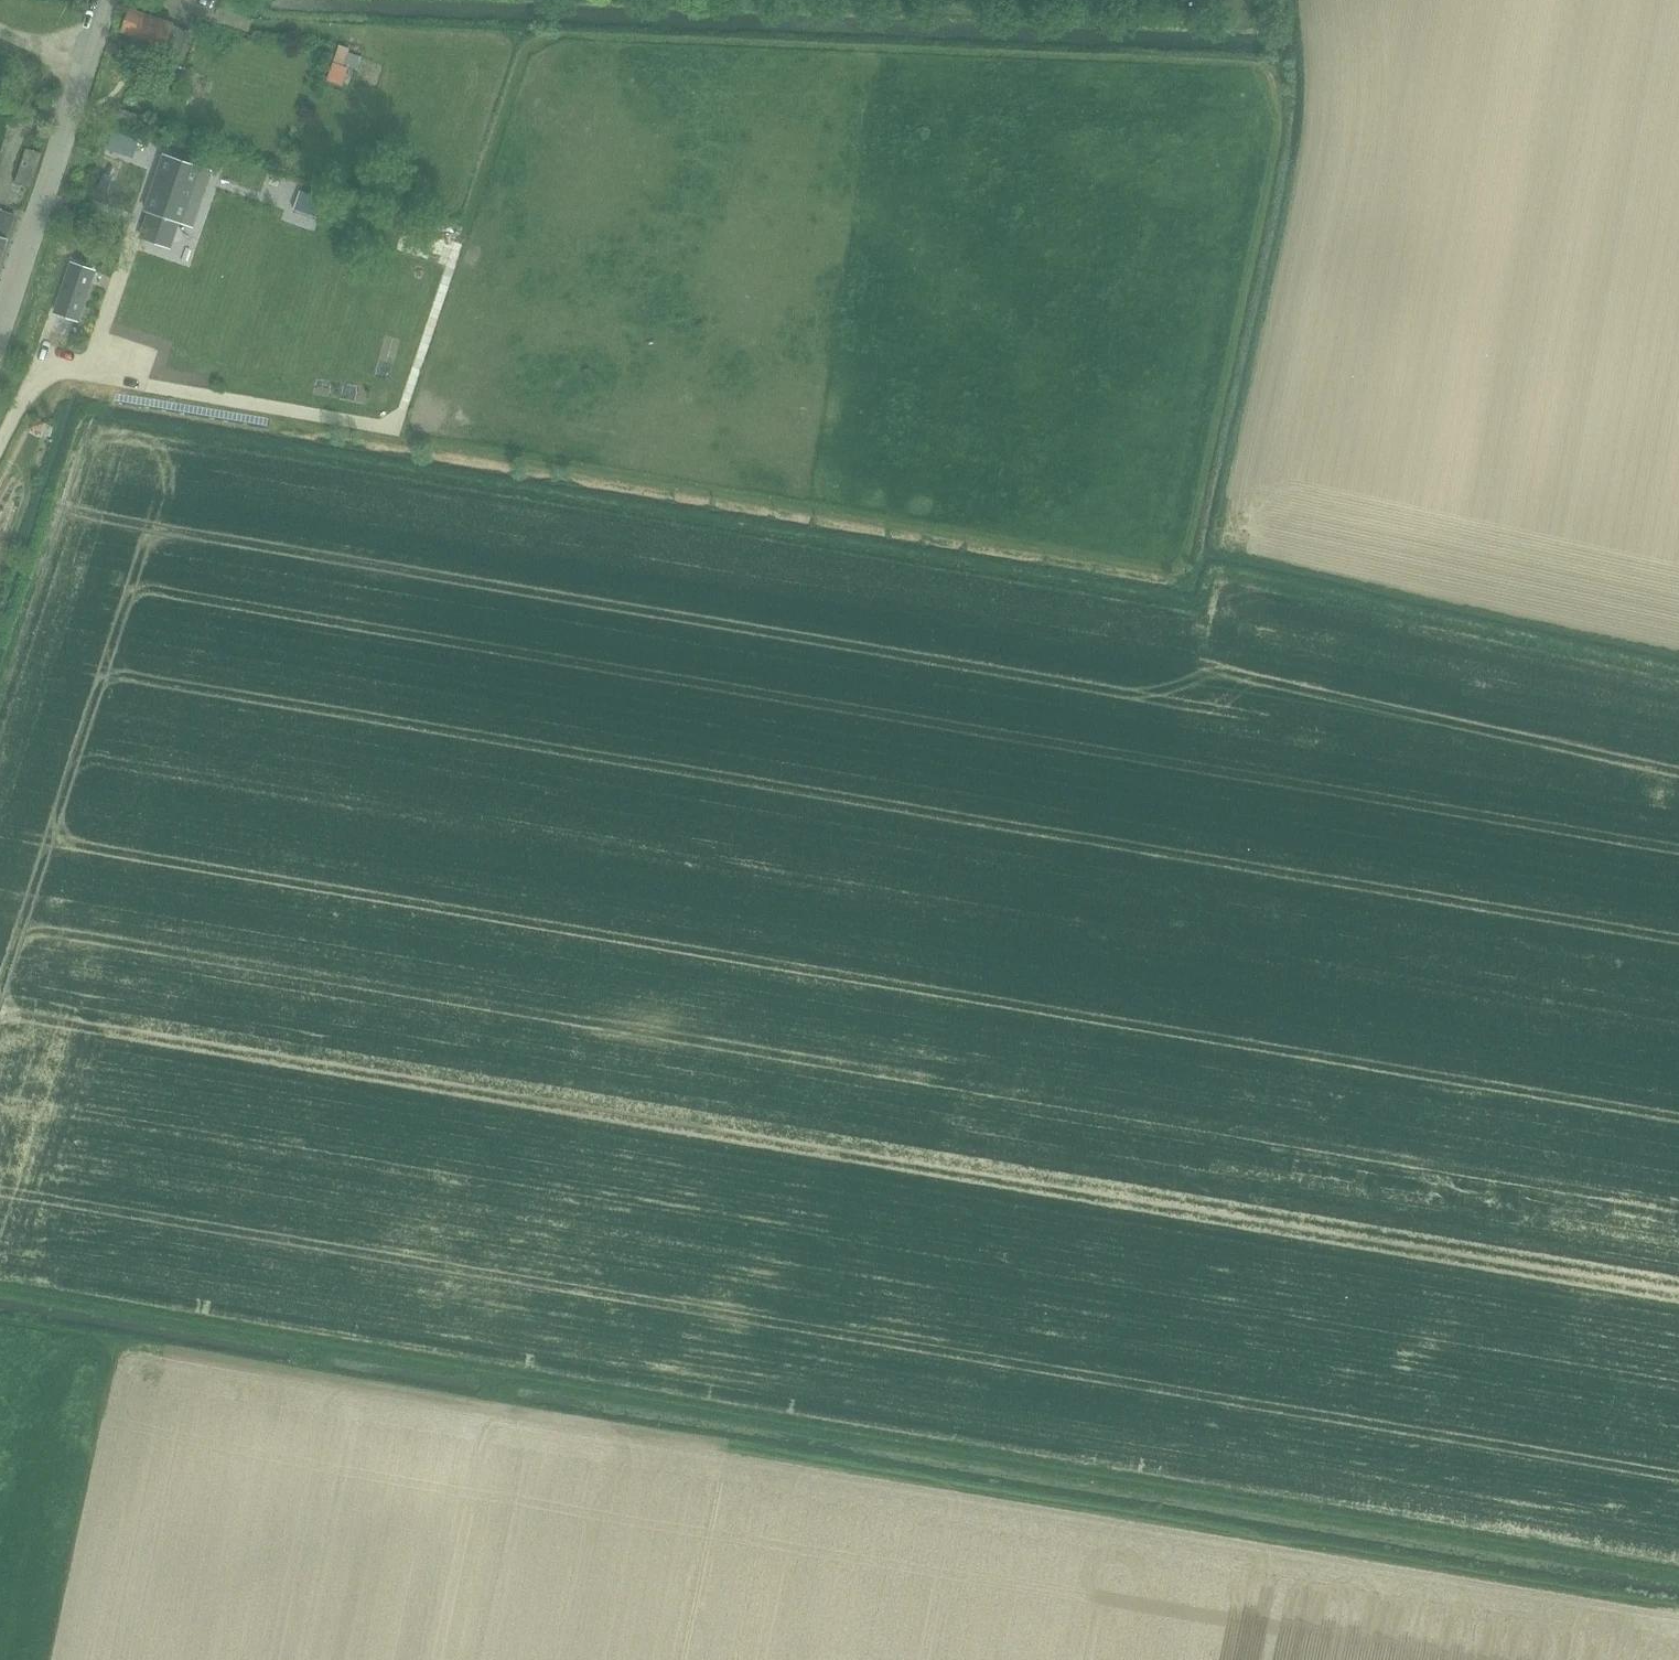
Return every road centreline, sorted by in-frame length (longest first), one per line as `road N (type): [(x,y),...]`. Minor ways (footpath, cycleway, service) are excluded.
road 1 (unclassified): [(0,334),(108,0)]

